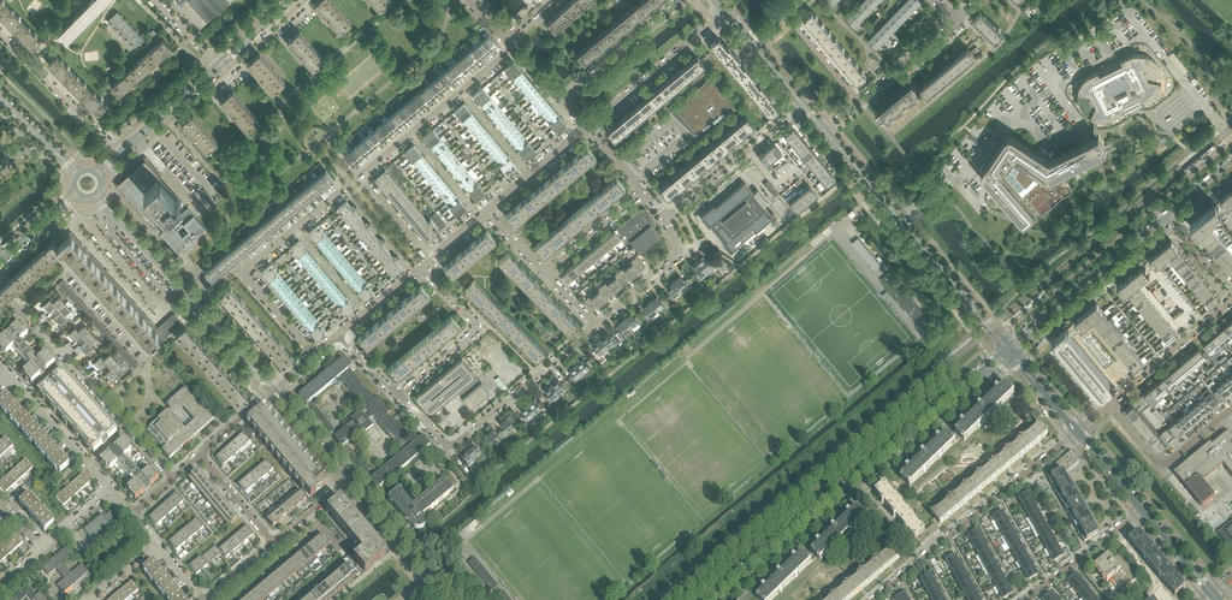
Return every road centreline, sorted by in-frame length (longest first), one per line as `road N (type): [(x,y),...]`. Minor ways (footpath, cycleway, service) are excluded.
road 1 (residential): [(315,355),(251,282),(249,269),(514,48)]
road 2 (tertiary): [(1002,349),(702,599)]
road 3 (tertiary): [(721,599),(1011,358)]
road 4 (residential): [(1077,432),(874,599)]
road 5 (residential): [(0,284),(173,478)]
road 6 (residential): [(969,303),(826,133)]
road 7 (tertiary): [(1016,354),(1171,223)]
road 8 (tertiary): [(1164,215),(1008,344)]
road 9 (residential): [(445,449),(596,326)]
road 10 (residential): [(399,396),(477,328),(424,263)]
road 11 (residential): [(587,128),(726,12)]
road 12 (residential): [(665,218),(802,105)]
road 13 (residential): [(119,155),(0,33)]
road 14 (residential): [(1109,405),(1160,465),(1231,408)]
road 15 (residential): [(1109,405),(1231,300)]
road 16 (residential): [(562,101),(682,0)]
road 17 (residential): [(450,599),(349,480)]
road 18 (residential): [(109,490),(9,377)]
road 19 (residential): [(596,326),(678,256),(665,218)]
road 20 (residential): [(1026,599),(1144,512)]
road 21 (tertiary): [(119,155),(219,66)]
road 22 (residential): [(486,212),(587,128)]
road 23 (residential): [(111,210),(110,232),(166,294),(191,298)]
road 24 (residential): [(545,273),(644,192)]
road 25 (residential): [(862,103),(959,21)]
road 26 (residential): [(273,390),(191,298)]

